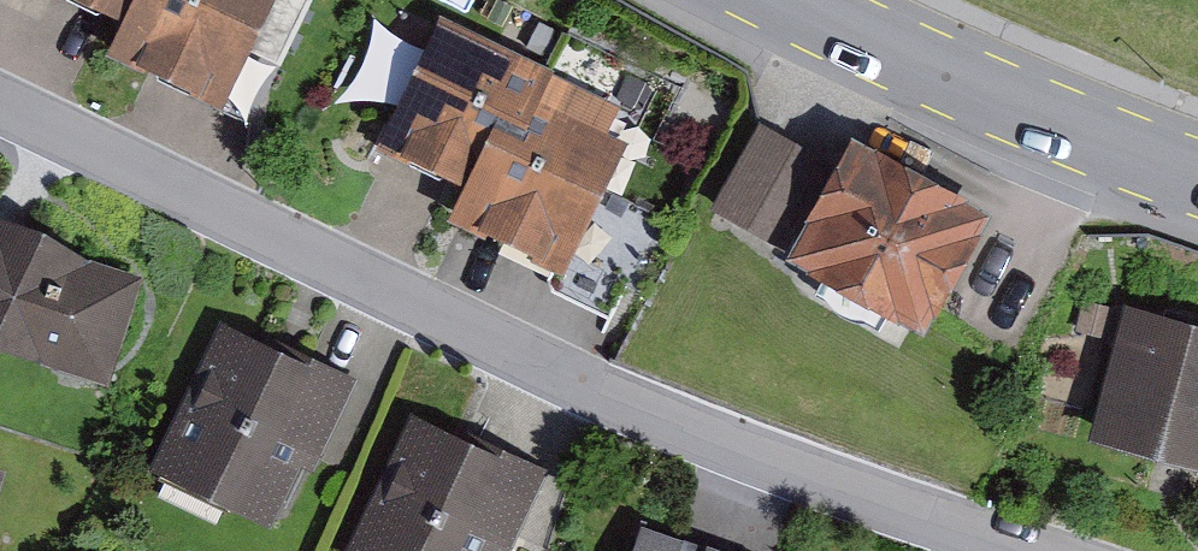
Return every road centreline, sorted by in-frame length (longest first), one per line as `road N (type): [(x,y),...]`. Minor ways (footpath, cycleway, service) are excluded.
road 1 (residential): [(0,107),(604,394),(1020,550)]
road 2 (secondary): [(797,0),(973,87),(1197,174)]

